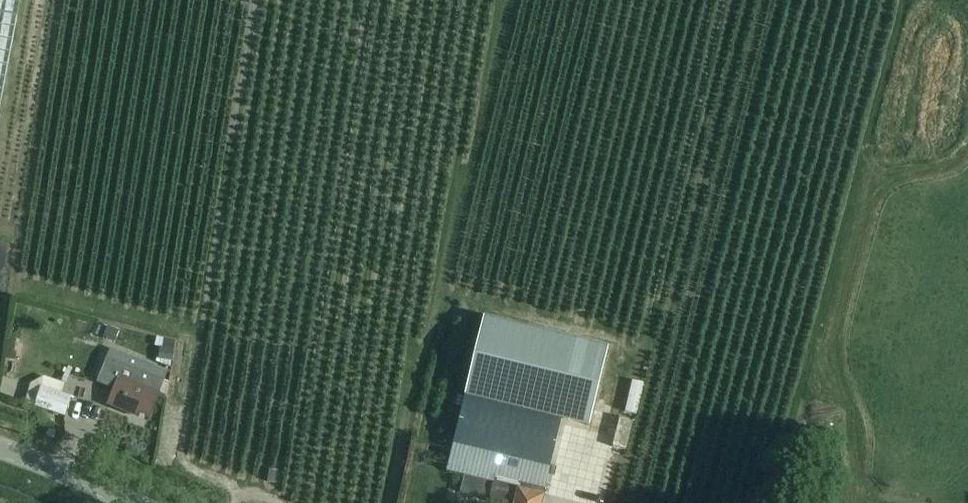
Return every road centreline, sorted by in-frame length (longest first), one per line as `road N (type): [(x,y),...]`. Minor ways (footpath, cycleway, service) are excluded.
road 1 (tertiary): [(124,502),(0,451)]

